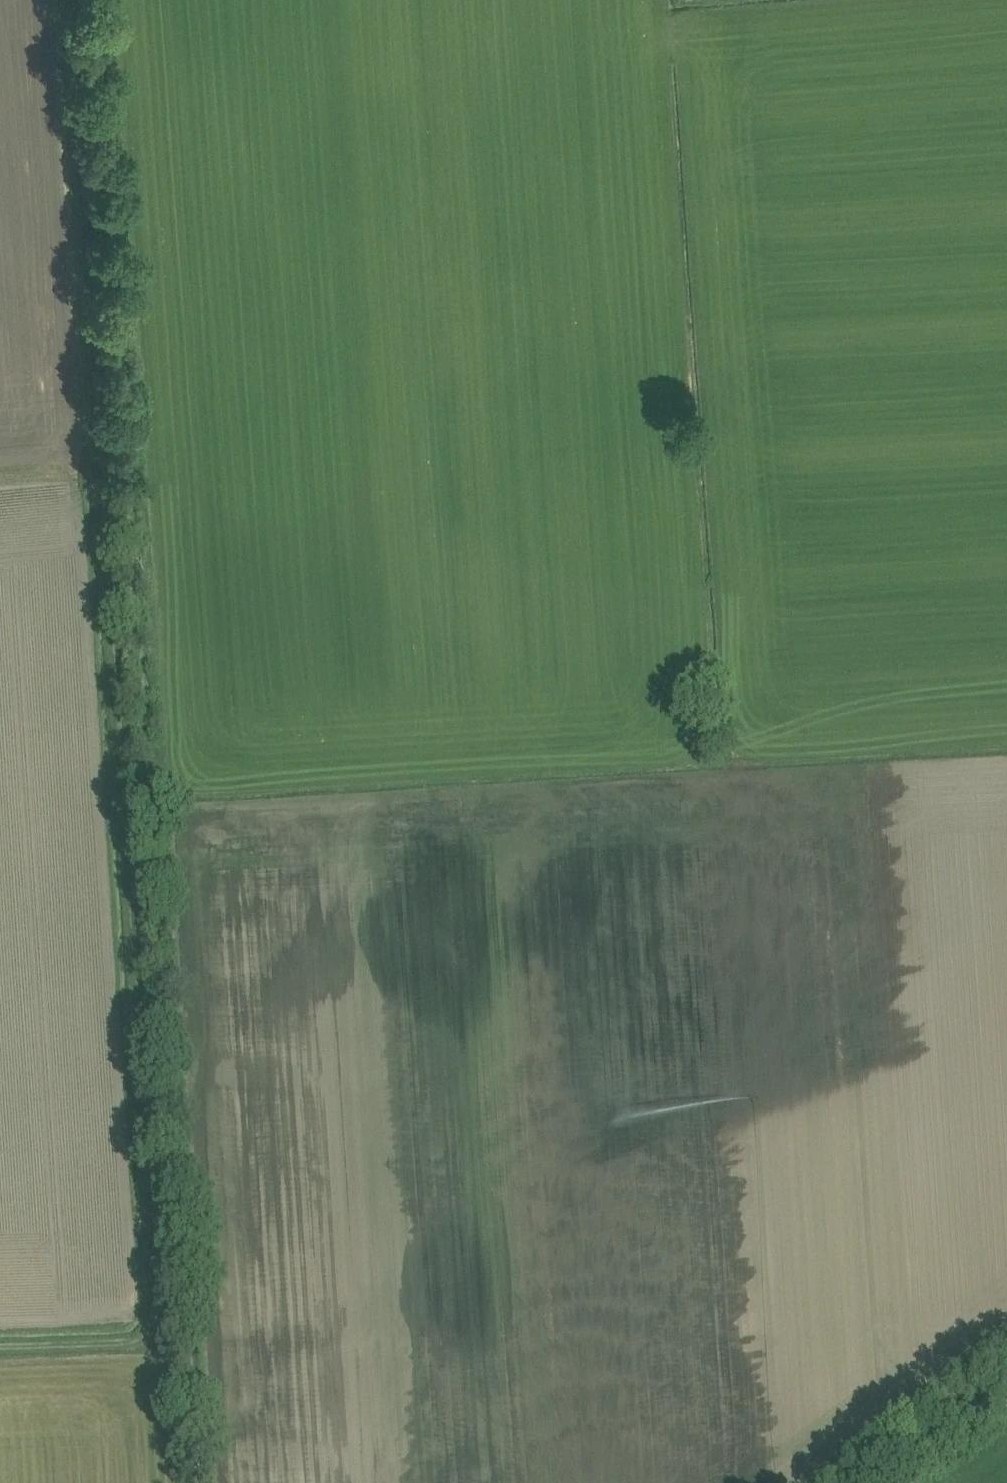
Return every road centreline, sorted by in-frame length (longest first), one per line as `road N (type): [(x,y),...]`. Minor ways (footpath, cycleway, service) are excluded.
road 1 (unclassified): [(877,1482),(1006,1388)]

